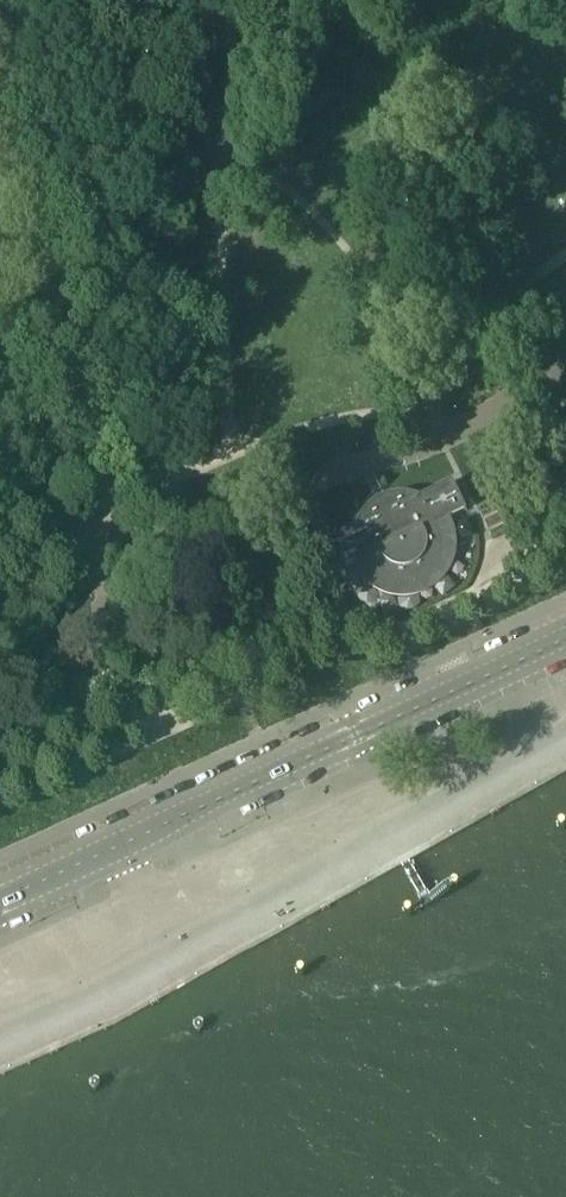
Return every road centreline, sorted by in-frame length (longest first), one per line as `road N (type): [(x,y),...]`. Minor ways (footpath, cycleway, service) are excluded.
road 1 (tertiary): [(565,635),(0,901)]
road 2 (unclassified): [(565,364),(420,448),(319,475),(180,532),(0,564)]

